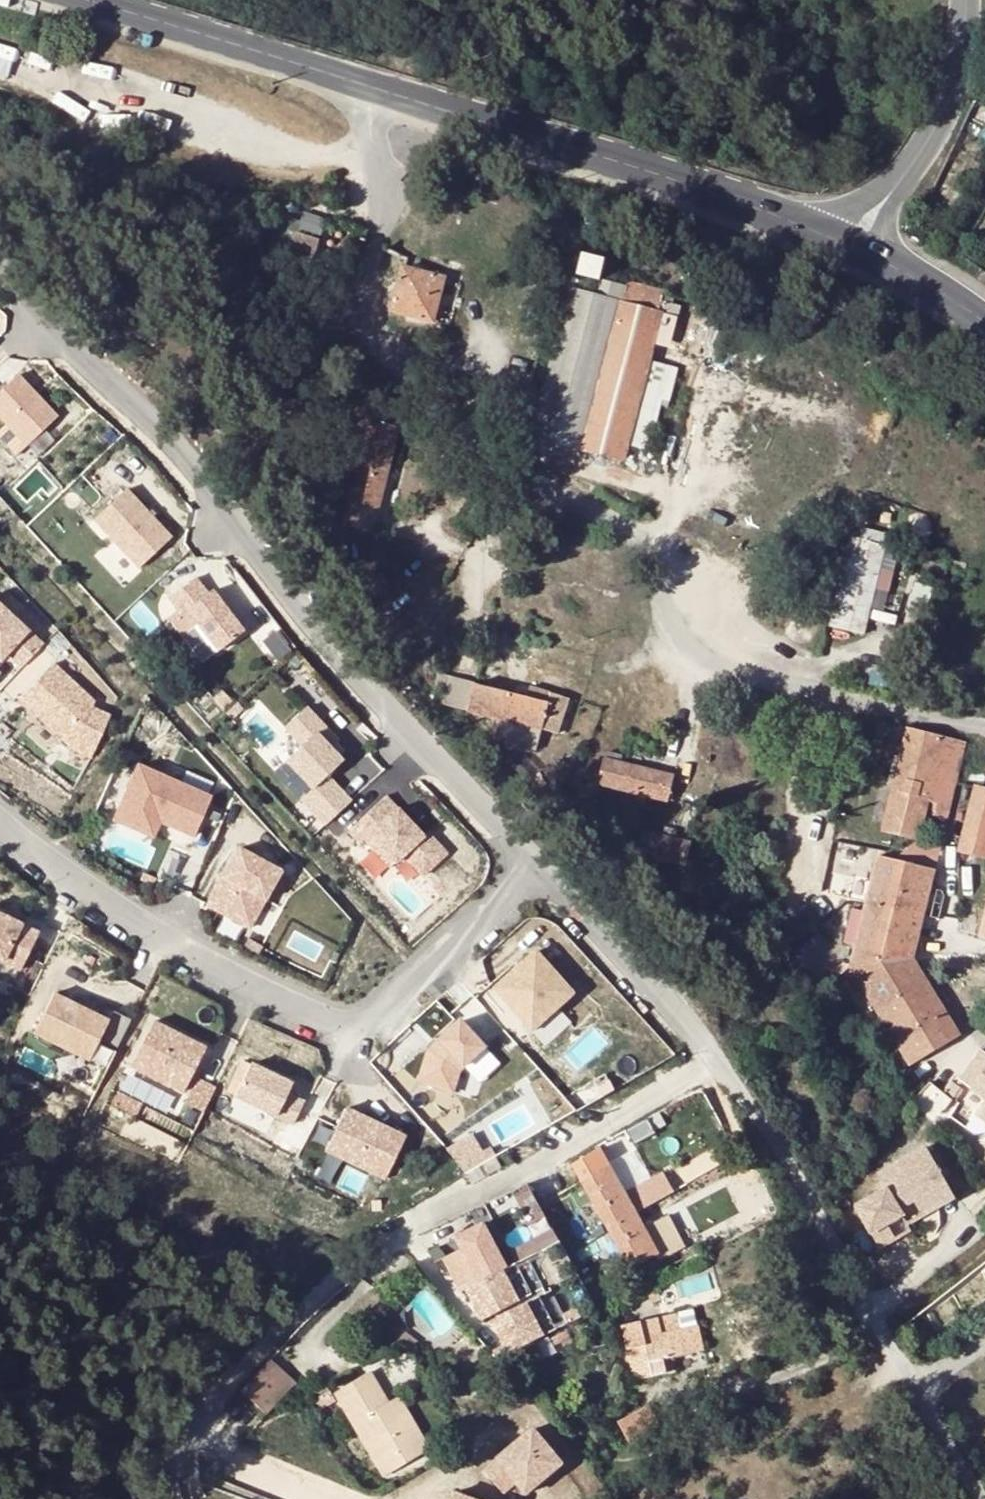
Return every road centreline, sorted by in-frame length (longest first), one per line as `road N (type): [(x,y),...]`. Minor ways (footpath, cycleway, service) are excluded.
road 1 (residential): [(372,153),(375,251),(364,304),(370,337),(398,374),(501,467),(622,524),(686,649),(706,663),(802,691),(984,730)]
road 2 (unclassified): [(546,861),(448,770),(279,585),(161,427),(0,252)]
road 3 (residential): [(199,1498),(189,1449),(203,1406),(393,1228),(715,1062)]
road 4 (residential): [(0,819),(126,917),(357,1042),(546,861)]
road 5 (unclassified): [(977,1498),(868,1303),(715,1062)]
road 6 (secondary): [(395,96),(833,239)]
road 7 (secondary): [(76,0),(364,87)]
road 8 (unclassified): [(715,1062),(546,861)]
road 9 (tertiary): [(969,0),(949,106),(894,185)]
road 10 (secondary): [(870,259),(931,286),(984,324)]

